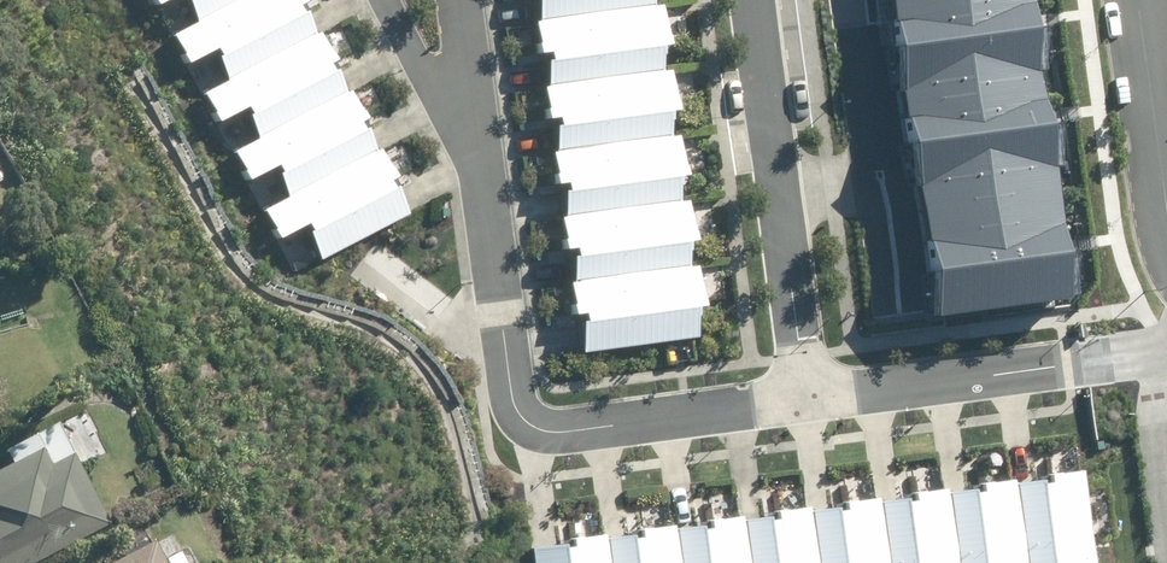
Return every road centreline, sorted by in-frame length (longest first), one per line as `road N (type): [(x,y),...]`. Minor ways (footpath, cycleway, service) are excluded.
road 1 (residential): [(478,130),(509,383),(521,416),(555,423),(801,389)]
road 2 (residential): [(749,0),(801,389)]
road 3 (residential): [(801,389),(1166,341)]
road 4 (residential): [(1140,0),(1166,188)]
road 5 (residential): [(478,130),(423,70),(387,0)]
road 6 (residential): [(459,0),(478,130)]

